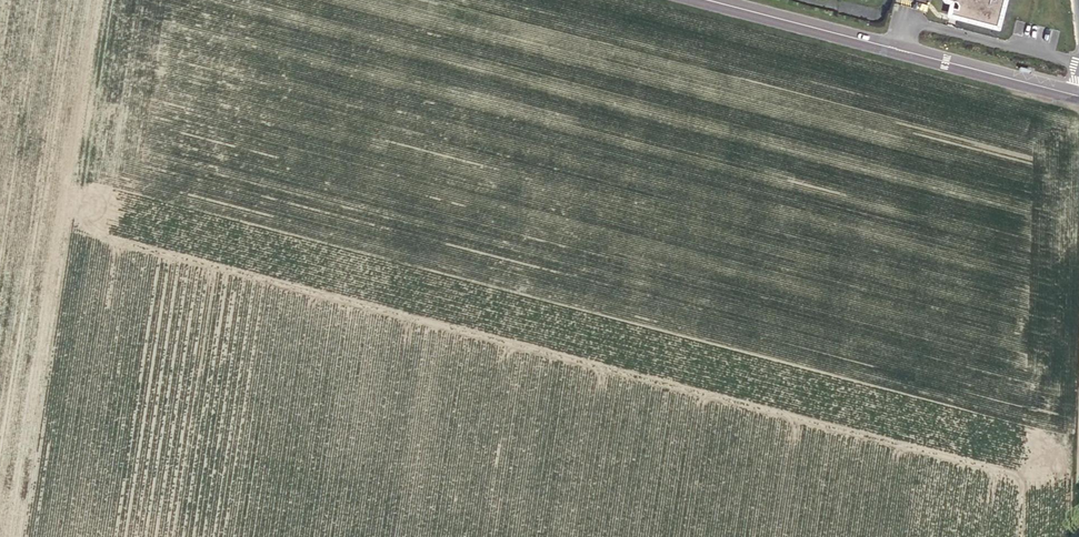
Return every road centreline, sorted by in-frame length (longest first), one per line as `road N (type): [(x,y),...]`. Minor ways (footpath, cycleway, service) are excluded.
road 1 (tertiary): [(1078,96),(714,0)]

